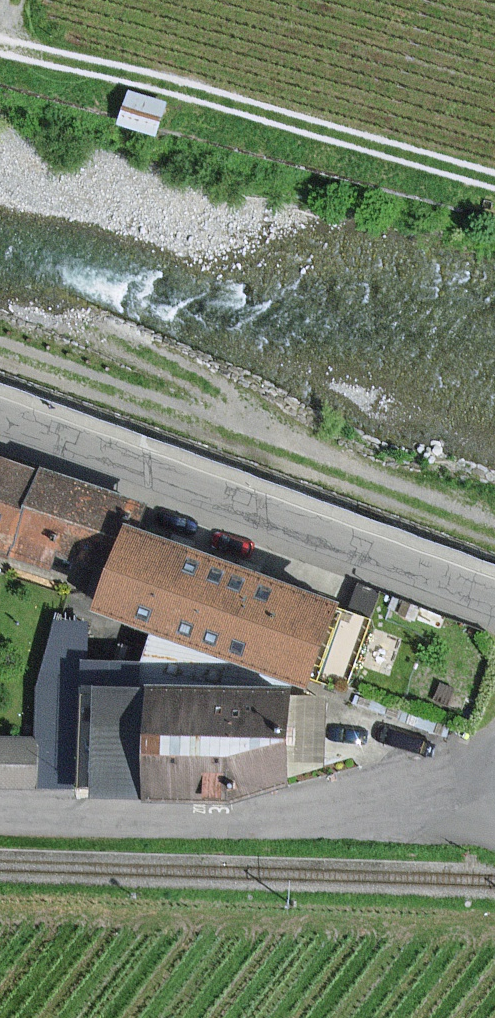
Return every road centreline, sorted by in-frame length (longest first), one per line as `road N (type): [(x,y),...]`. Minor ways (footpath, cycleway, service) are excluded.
road 1 (unclassified): [(0,426),(494,604)]
road 2 (track): [(0,41),(494,178)]
road 3 (residential): [(0,814),(202,823),(271,818),(448,783),(494,754)]
road 4 (track): [(494,531),(354,476),(65,312)]
road 5 (track): [(354,476),(0,350)]

